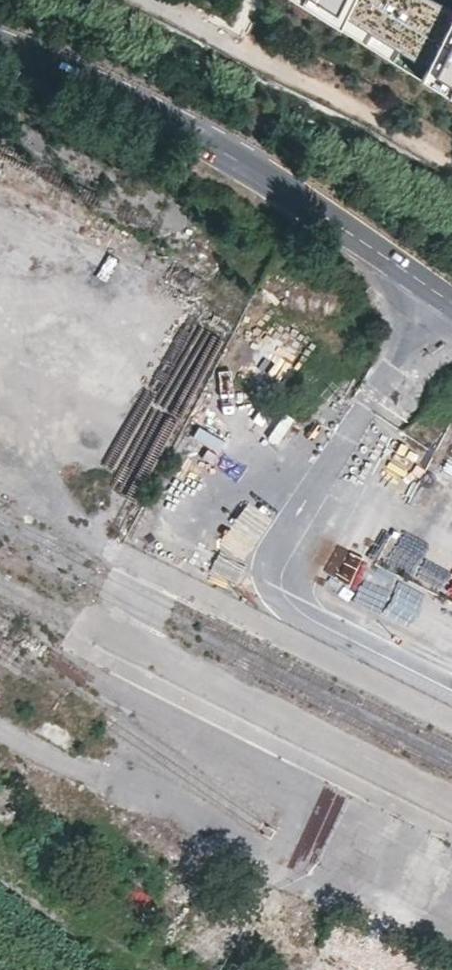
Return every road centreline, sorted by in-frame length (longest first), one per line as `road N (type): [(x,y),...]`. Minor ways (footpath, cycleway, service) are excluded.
road 1 (primary): [(0,49),(145,109),(251,166),(451,302)]
road 2 (track): [(0,733),(301,877)]

